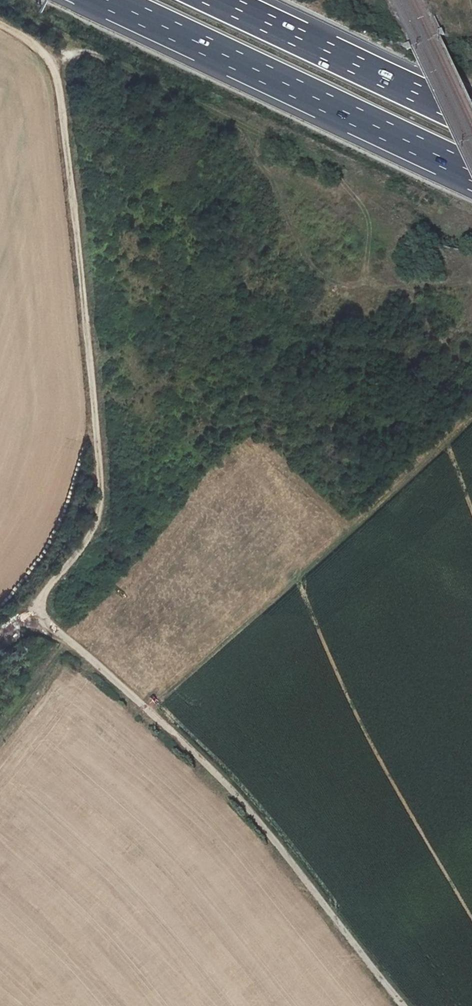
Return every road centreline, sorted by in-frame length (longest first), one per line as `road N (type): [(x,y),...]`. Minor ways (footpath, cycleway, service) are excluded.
road 1 (track): [(35,611),(93,528),(101,476),(58,90),(43,54),(0,26)]
road 2 (track): [(35,611),(245,802),(402,1005)]
road 3 (motorway): [(108,0),(471,171)]
road 4 (motorway): [(471,118),(223,0)]

